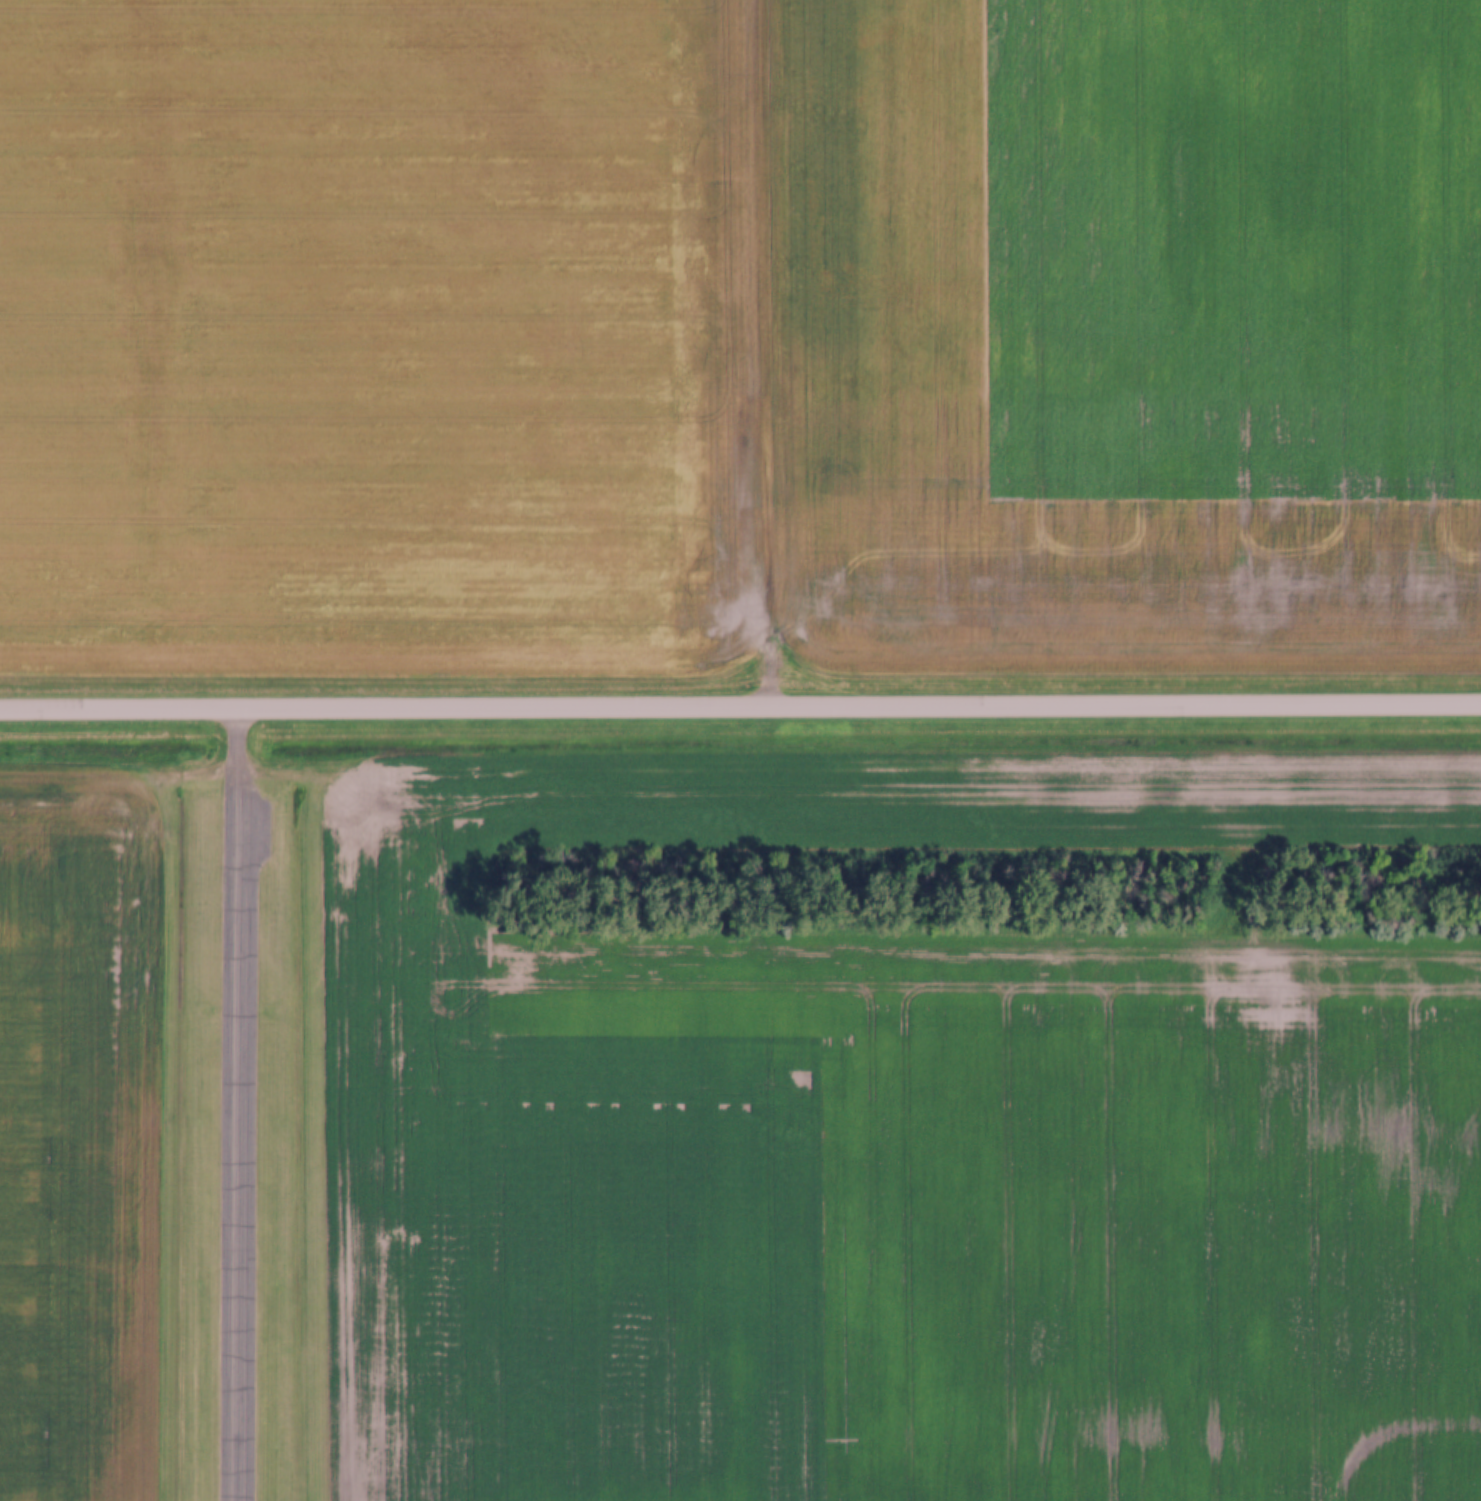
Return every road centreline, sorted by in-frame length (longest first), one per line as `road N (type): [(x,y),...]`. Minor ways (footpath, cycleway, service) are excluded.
road 1 (tertiary): [(1480,708),(0,713)]

